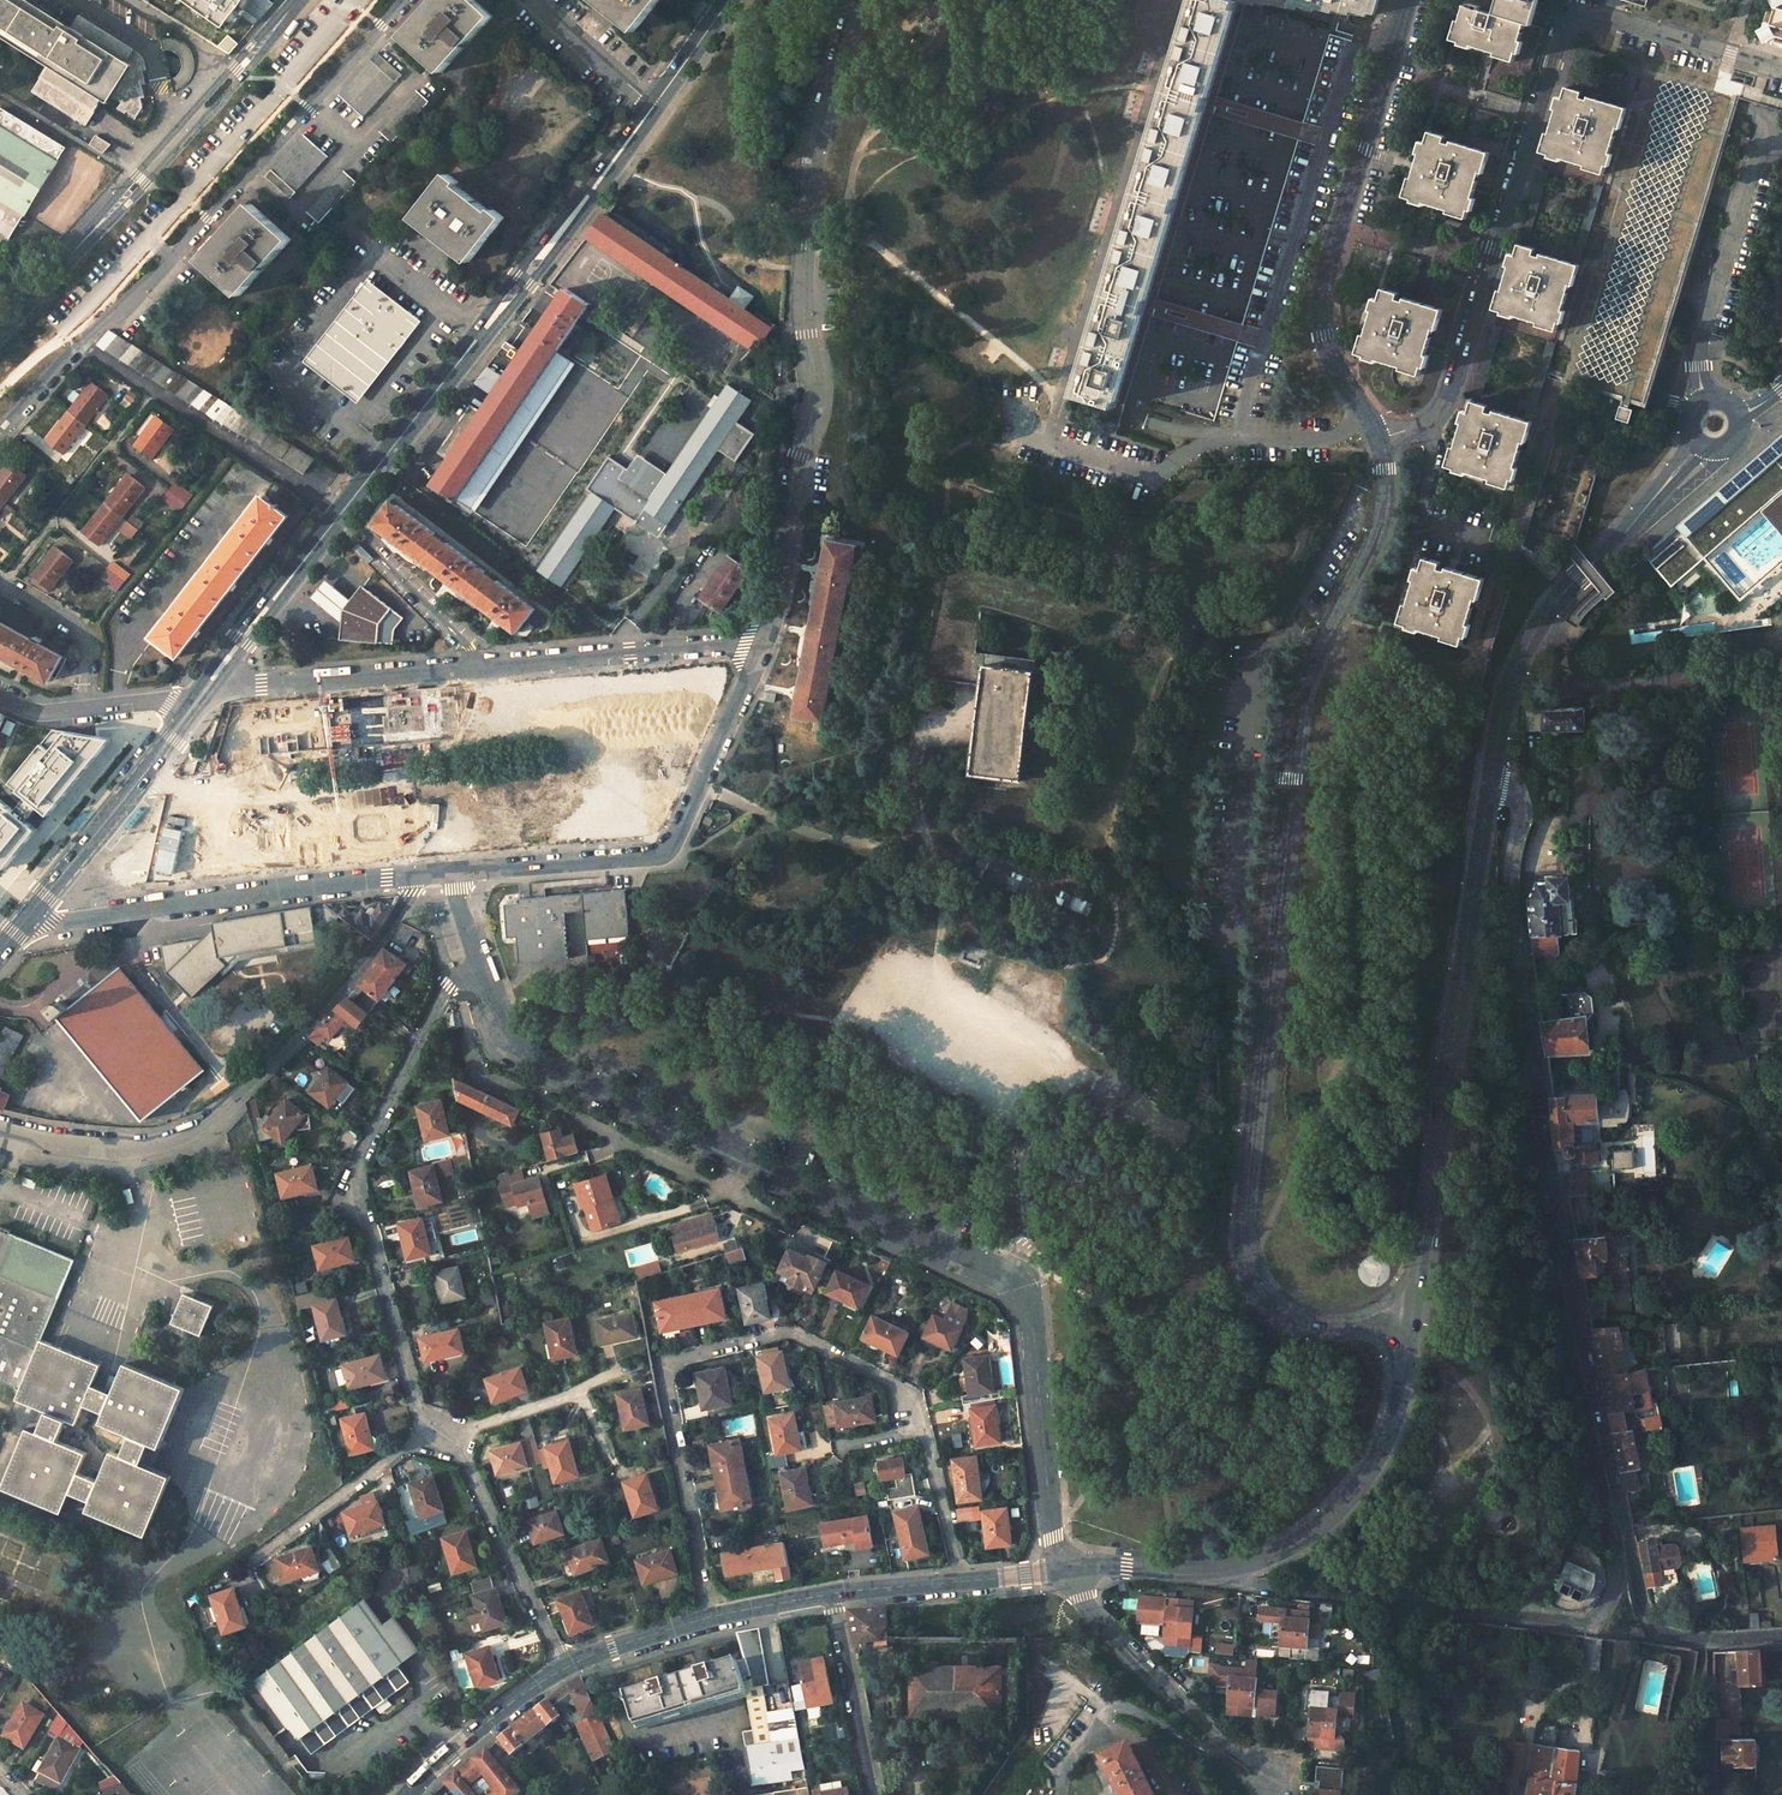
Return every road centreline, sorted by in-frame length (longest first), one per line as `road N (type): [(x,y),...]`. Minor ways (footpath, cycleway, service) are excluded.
road 1 (trunk): [(0,1120),(880,1365),(1161,1458),(1781,1733)]
road 2 (trunk): [(1781,1657),(1207,1388),(927,1295),(0,1051)]
road 3 (residential): [(1380,440),(1387,476),(1379,530),(1314,651),(1297,705),(1245,1242),(1266,1293),(1298,1316),(1335,1322),(1410,1314)]
road 4 (residential): [(478,961),(511,1026),(538,1053),(1017,1276),(1031,1304),(1052,1538),(1062,1570)]
road 5 (residential): [(1617,1483),(1569,1265),(1519,967),(1510,864),(1523,804),(1492,780)]
road 6 (residential): [(1781,68),(1588,11),(1571,16),(1445,409),(1380,440)]
road 7 (residential): [(857,0),(813,147),(804,311),(815,406),(795,456),(766,639)]
road 8 (residential): [(0,430),(180,246),(402,0)]
road 9 (residential): [(925,1429),(914,1395),(793,1332),(668,1363),(711,1617)]
road 10 (residential): [(766,639),(268,684),(235,685),(218,673)]
road 11 (unclassified): [(1492,780),(1410,1314)]
road 12 (residential): [(0,1127),(149,1144),(217,1116),(364,963),(414,878)]
road 13 (residential): [(1617,1483),(1616,1591),(1603,1612),(1582,1623),(1252,1585),(1216,1572)]
road 14 (residential): [(425,1429),(357,1178),(460,973)]
road 15 (residential): [(1408,0),(1323,299),(1331,352),(1380,440)]
road 16 (unclassified): [(1702,444),(1544,615),(1510,688),(1492,780)]
road 17 (residential): [(33,910),(50,922),(414,878)]
road 18 (tertiary): [(447,375),(218,673)]
road 19 (residential): [(460,973),(475,1069),(726,1188)]
road 20 (unclassified): [(1410,1314),(1392,1427),(1353,1495),(1283,1550),(1216,1572)]
road 21 (residential): [(74,251),(146,184),(288,12)]
road 22 (residential): [(288,12),(74,251)]
road 23 (residential): [(1781,146),(1762,140),(1699,342),(1704,402)]
road 24 (residential): [(1781,1635),(1692,1638),(1658,1629),(1643,1604),(1617,1483)]
road 25 (tertiary): [(447,375),(507,316),(614,162)]
road 26 (tertiary): [(614,162),(541,243),(447,375)]
road 27 (tertiary): [(200,697),(33,910)]
road 28 (residential): [(1062,1570),(1240,1767)]
road 29 (residential): [(565,1669),(452,1435)]
road 30 (residential): [(601,1651),(629,1734),(724,1726),(743,1794)]
road 31 (residential): [(766,639),(671,848)]
road 32 (residential): [(452,874),(671,848)]
road 33 (residential): [(425,1429),(255,1560)]
road 34 (residential): [(200,697),(40,711),(0,694)]
road 35 (residential): [(831,1594),(870,1794)]
road 36 (track): [(1781,1311),(1582,1325)]
road 37 (residential): [(1104,1733),(1106,1711),(1122,1706),(1240,1767)]
road 38 (residential): [(536,0),(653,106)]
road 39 (residential): [(961,1582),(925,1429)]
road 40 (track): [(1714,1794),(1712,1638)]
road 41 (unclassified): [(1216,1572),(1102,1563),(1062,1570)]
road 42 (residential): [(452,1435),(581,1389)]
road 43 (unclassified): [(961,1582),(831,1594)]
road 44 (tertiary): [(728,0),(653,106)]
road 45 (unclassified): [(831,1594),(711,1617)]

